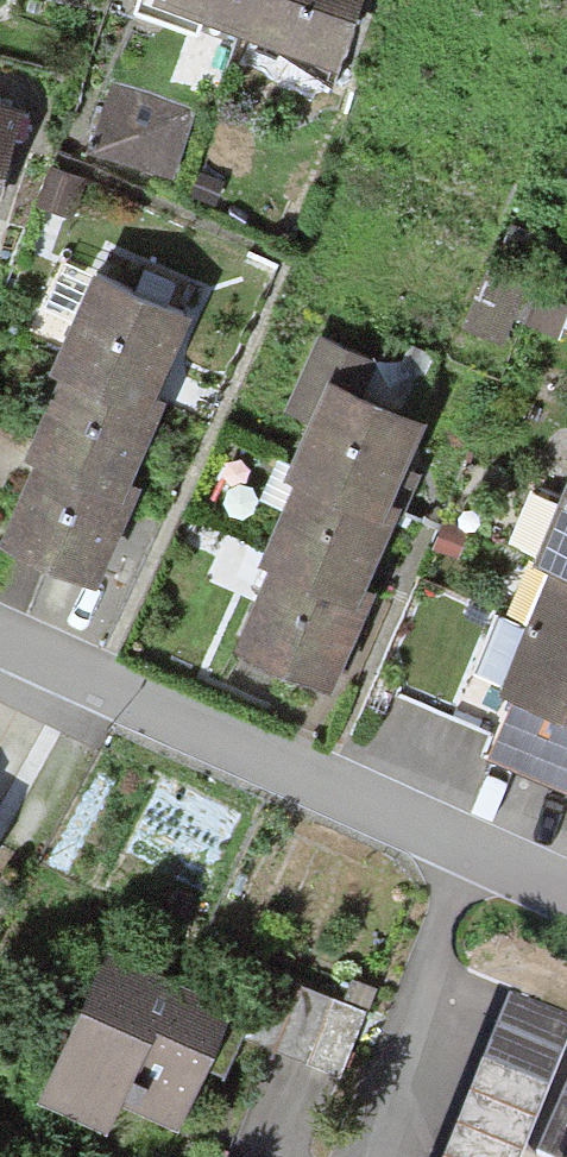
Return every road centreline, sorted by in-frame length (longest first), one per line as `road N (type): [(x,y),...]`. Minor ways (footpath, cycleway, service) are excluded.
road 1 (residential): [(0,643),(566,895)]

